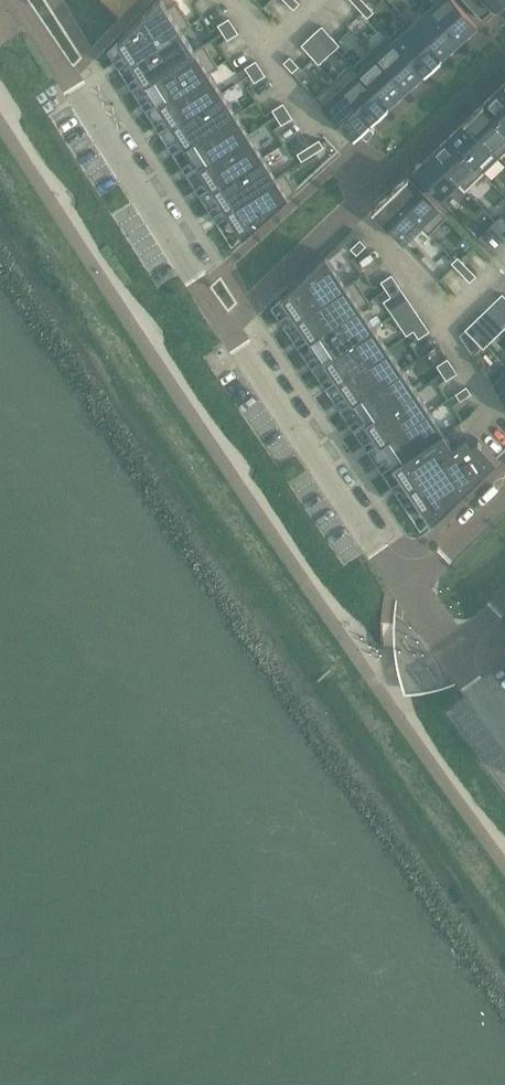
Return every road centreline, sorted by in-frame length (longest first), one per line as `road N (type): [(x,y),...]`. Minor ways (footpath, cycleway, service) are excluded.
road 1 (residential): [(17,0),(226,329)]
road 2 (residential): [(226,329),(412,593)]
road 3 (residential): [(404,166),(226,329)]
road 4 (residential): [(504,502),(412,593)]

